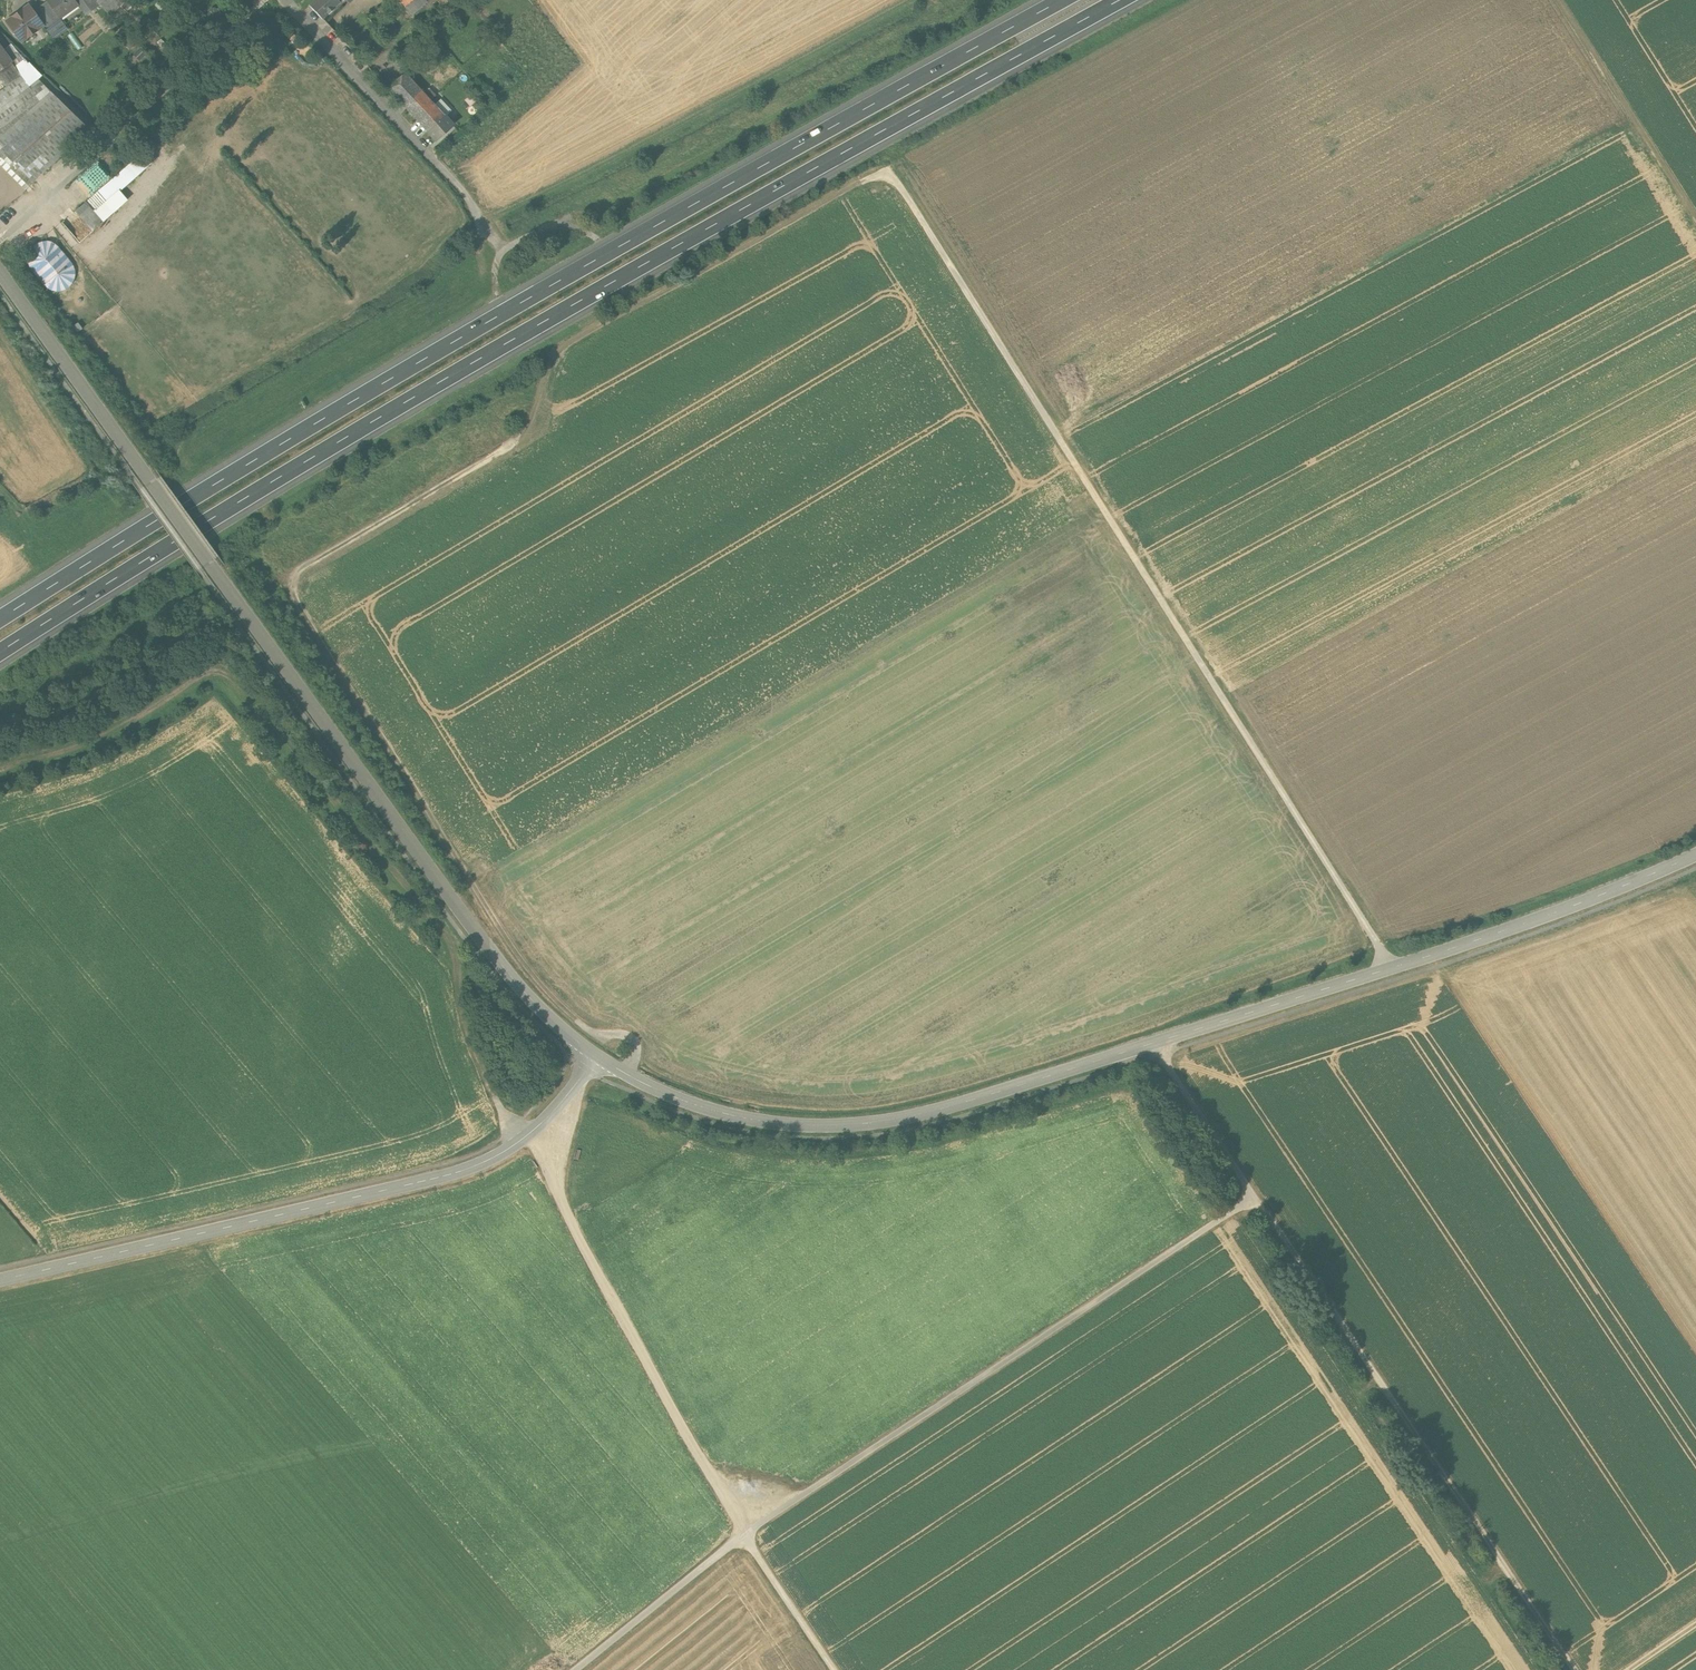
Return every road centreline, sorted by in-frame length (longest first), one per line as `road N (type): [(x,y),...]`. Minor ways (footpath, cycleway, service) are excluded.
road 1 (motorway): [(0,660),(423,393),(1120,0)]
road 2 (motorway): [(1058,0),(403,372),(0,622)]
road 3 (unclassified): [(1695,854),(1391,969),(910,1120),(809,1127),(742,1119),(680,1101),(597,1058)]
road 4 (unclassified): [(597,1058),(537,1006),(474,931),(0,275)]
road 5 (track): [(1391,969),(896,176)]
road 6 (track): [(1254,1196),(677,1584),(571,1669)]
road 7 (track): [(0,768),(104,737),(210,675),(230,679),(445,933),(463,1028),(503,1115),(524,1137)]
road 8 (unclassified): [(597,1058),(546,1118),(465,1170),(0,1280)]
road 9 (track): [(834,1669),(745,1539),(524,1137)]
road 10 (track): [(1254,1196),(1566,1669)]
road 11 (track): [(482,226),(918,0)]
road 12 (track): [(571,219),(594,215),(983,0)]
road 13 (residential): [(281,0),(453,182),(501,251)]
road 14 (track): [(1574,0),(1695,195)]
road 15 (track): [(1158,1044),(1254,1196)]
road 16 (track): [(494,293),(501,251),(571,219),(592,236)]

